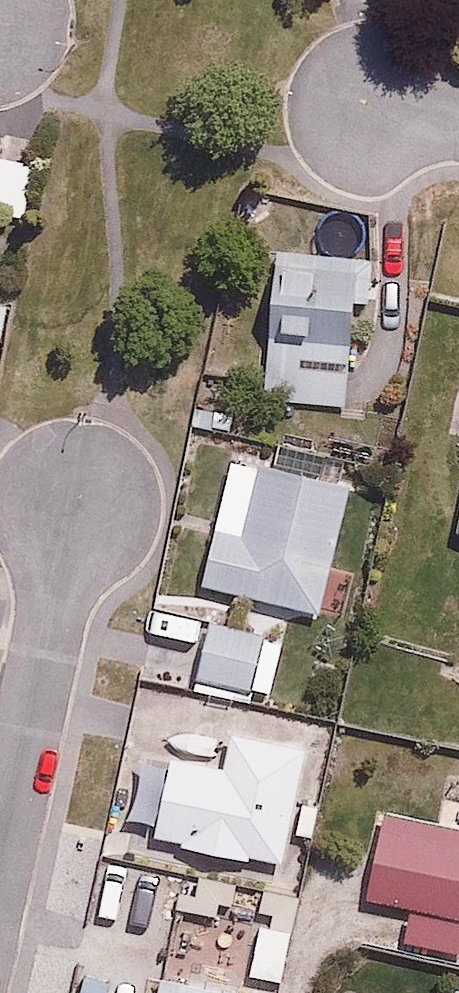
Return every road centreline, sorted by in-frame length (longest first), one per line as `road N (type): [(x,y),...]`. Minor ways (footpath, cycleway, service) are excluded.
road 1 (residential): [(0,867),(78,509)]

